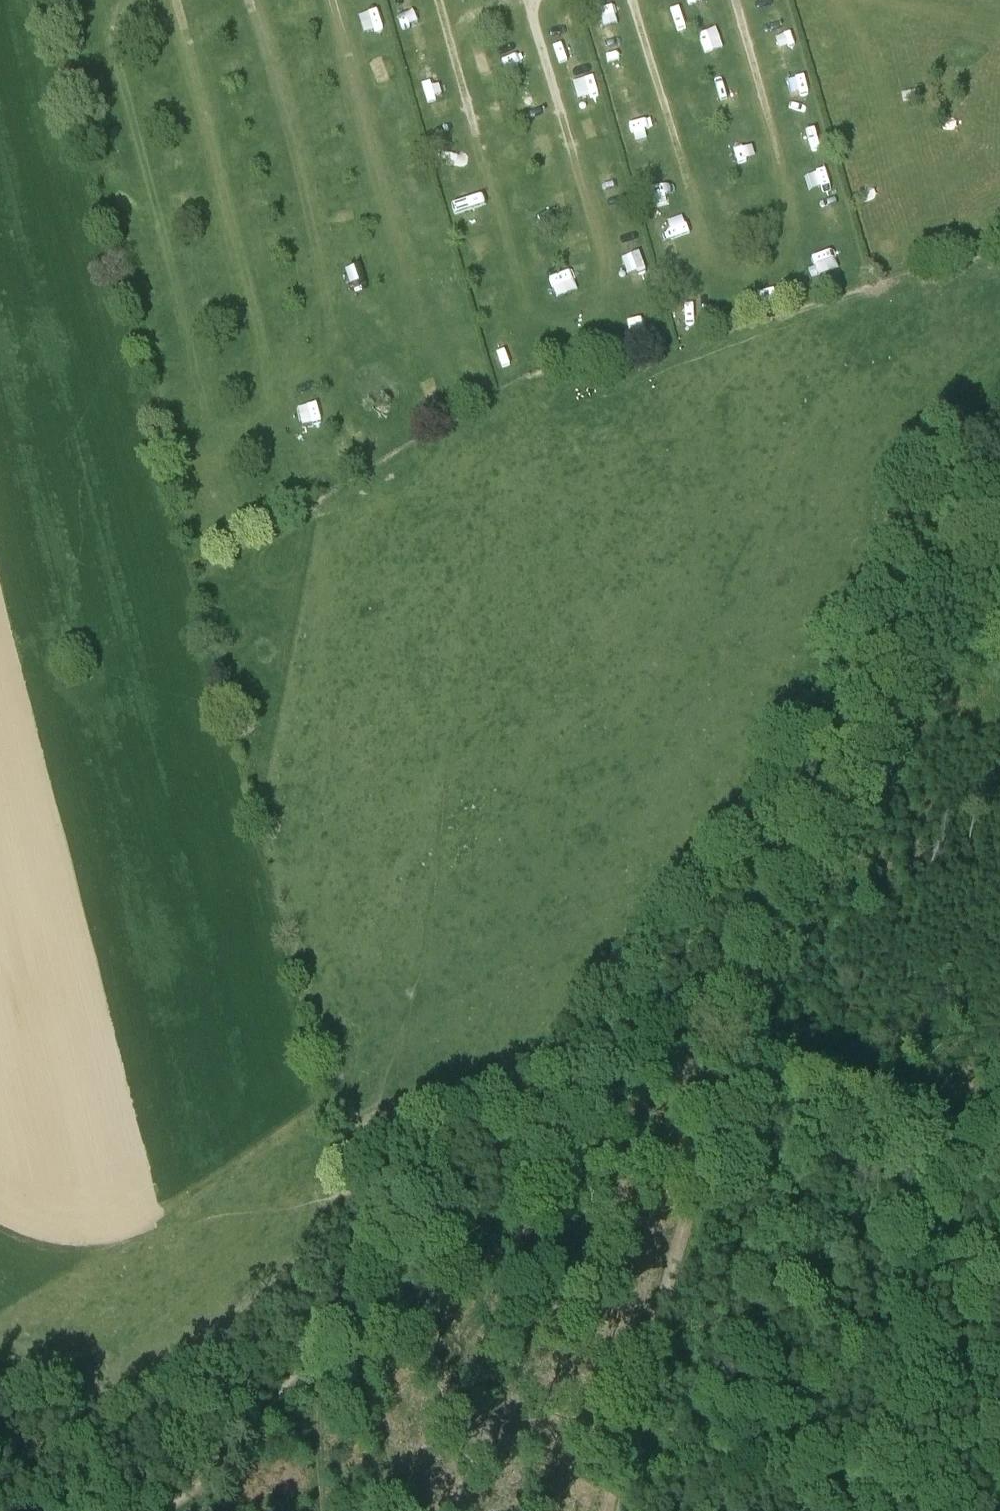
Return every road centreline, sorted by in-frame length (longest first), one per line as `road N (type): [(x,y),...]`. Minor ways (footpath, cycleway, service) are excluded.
road 1 (track): [(999,421),(967,469),(958,499),(946,648),(890,770),(845,834),(777,966)]
road 2 (track): [(606,1510),(696,1177),(777,966)]

